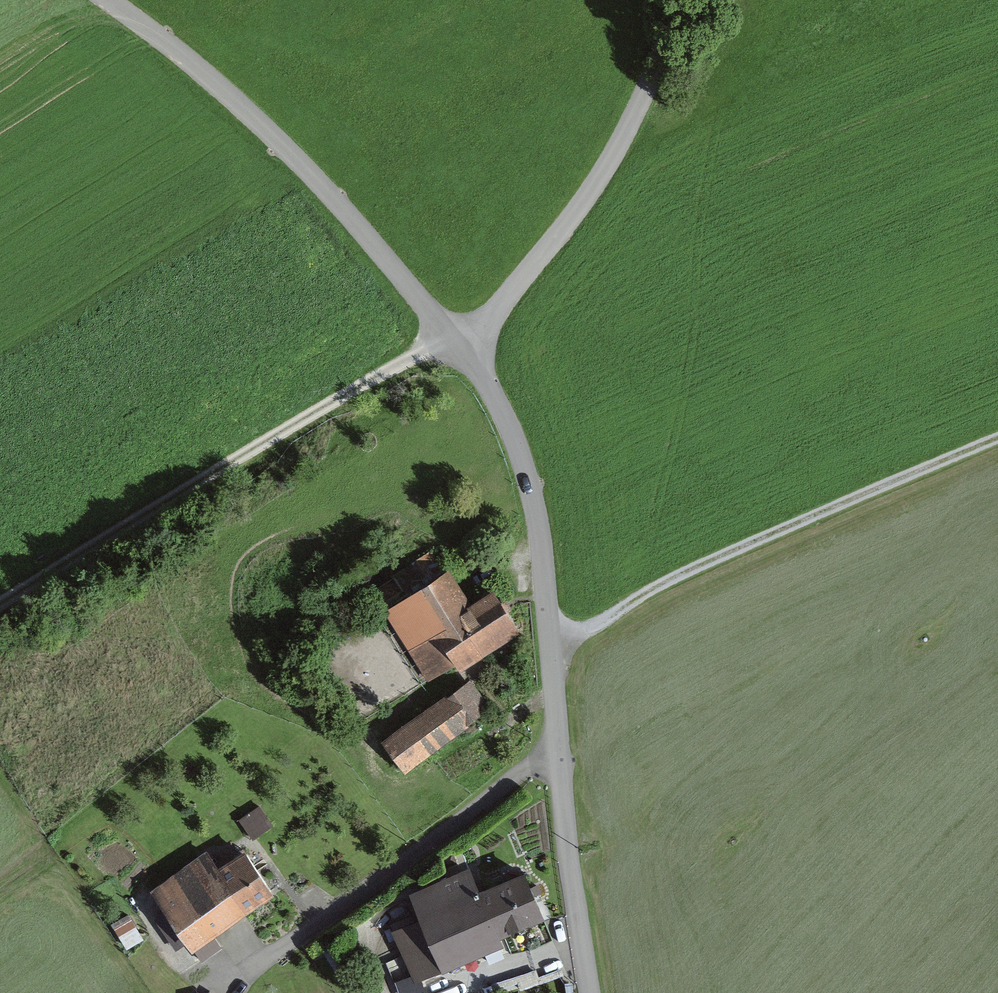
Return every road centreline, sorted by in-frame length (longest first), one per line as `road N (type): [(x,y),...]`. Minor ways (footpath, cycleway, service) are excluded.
road 1 (unclassified): [(593,992),(537,497),(509,417),(468,349)]
road 2 (track): [(455,332),(0,609)]
road 3 (unclassified): [(115,0),(246,102),(312,166),(468,349)]
road 4 (track): [(556,655),(669,578),(997,437)]
road 5 (track): [(562,748),(220,989)]
road 6 (unclassified): [(468,349),(591,194),(691,0)]

